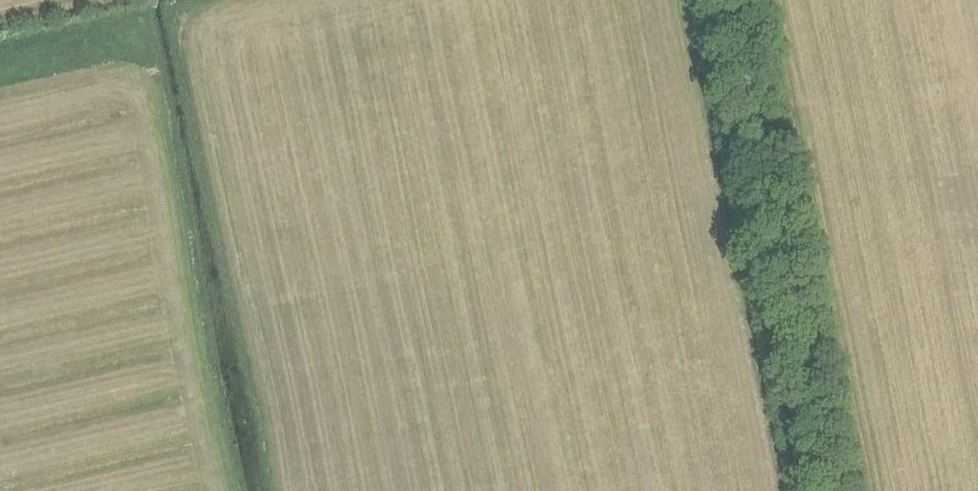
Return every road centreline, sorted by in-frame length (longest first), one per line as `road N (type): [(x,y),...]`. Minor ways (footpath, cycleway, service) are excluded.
road 1 (unclassified): [(820,490),(723,0)]

